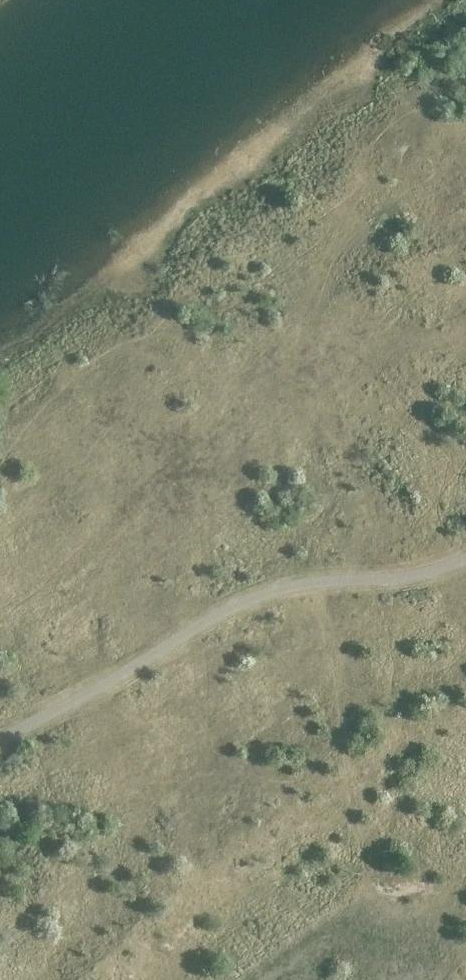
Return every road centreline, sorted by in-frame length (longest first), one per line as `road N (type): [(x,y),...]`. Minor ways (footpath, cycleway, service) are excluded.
road 1 (track): [(465,557),(431,571),(281,588),(242,602),(0,738)]

